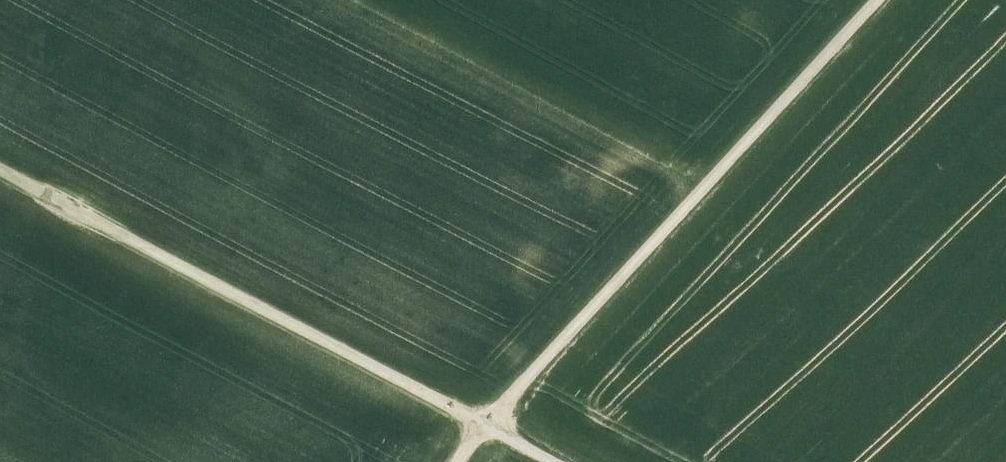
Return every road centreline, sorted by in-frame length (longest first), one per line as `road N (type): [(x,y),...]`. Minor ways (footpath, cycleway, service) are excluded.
road 1 (track): [(559,461),(0,167)]
road 2 (track): [(876,0),(457,461)]

